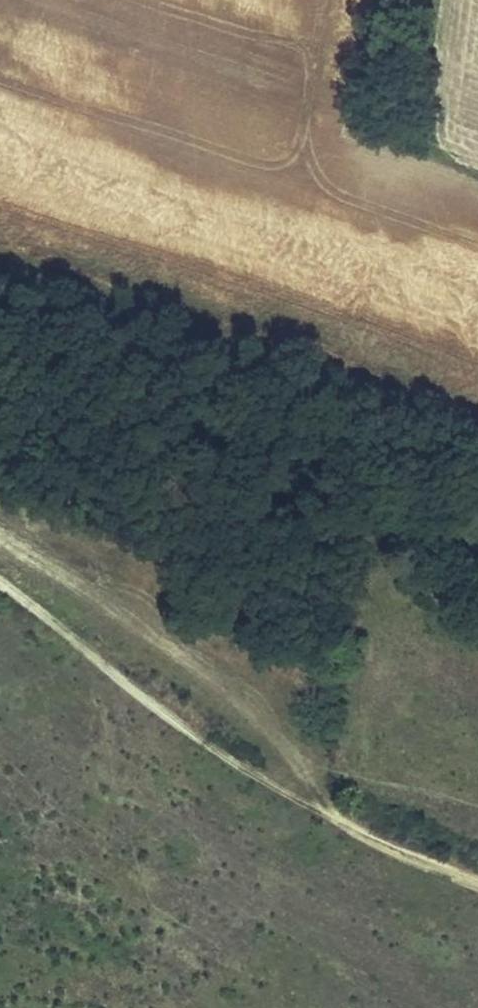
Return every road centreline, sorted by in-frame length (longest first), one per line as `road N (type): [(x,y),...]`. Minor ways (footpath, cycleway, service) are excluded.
road 1 (track): [(477,878),(279,798),(0,585)]

